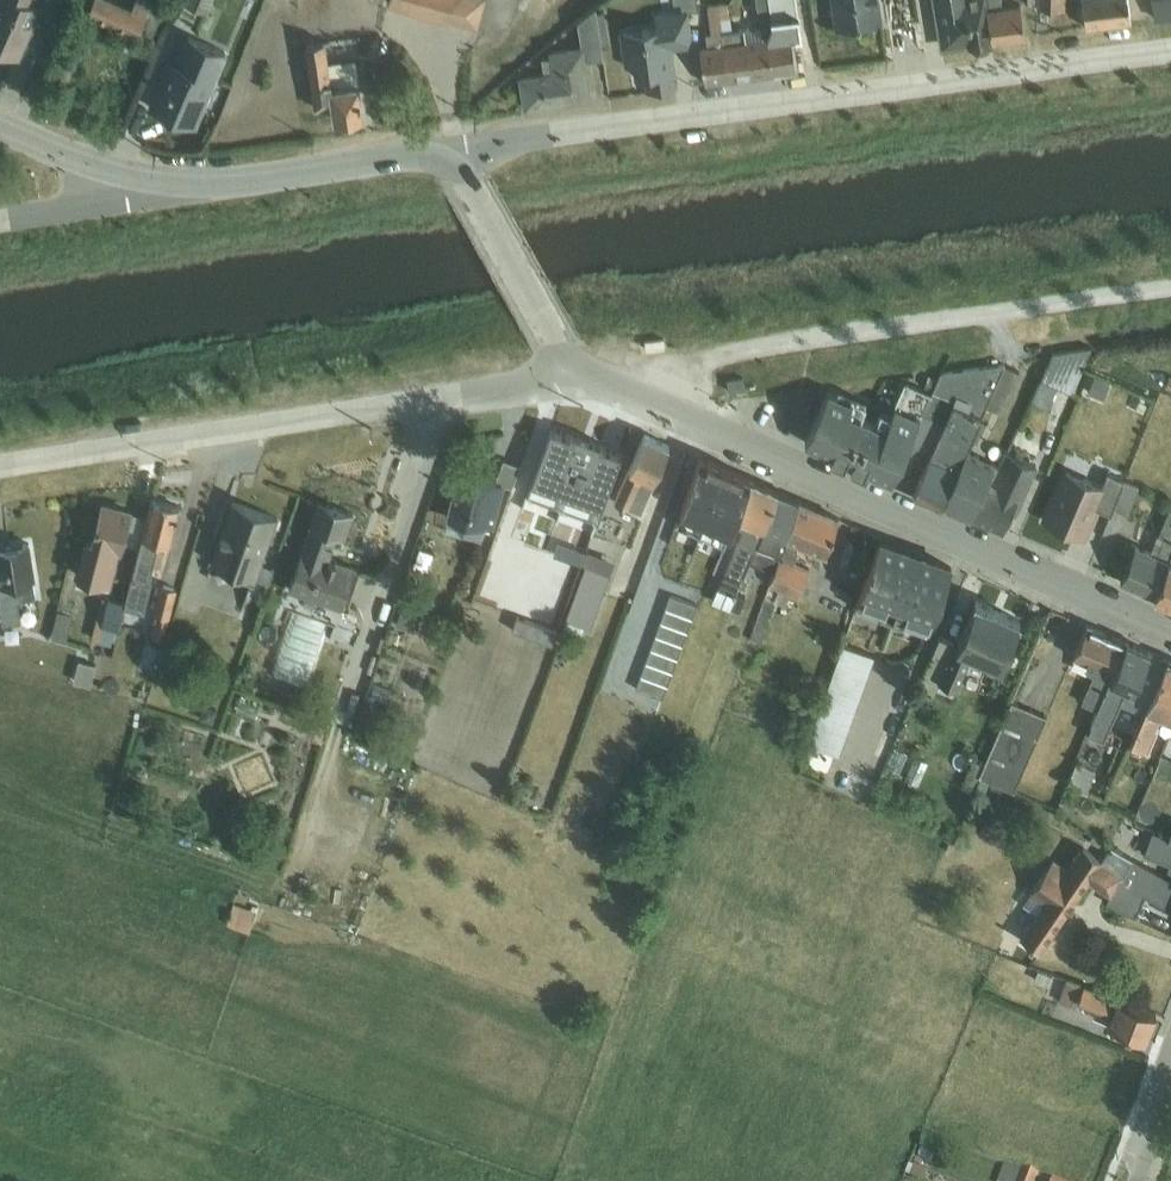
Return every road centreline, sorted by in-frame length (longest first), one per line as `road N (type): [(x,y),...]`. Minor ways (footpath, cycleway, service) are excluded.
road 1 (unclassified): [(1170,45),(450,151)]
road 2 (tertiary): [(1170,627),(575,371)]
road 3 (unclassified): [(575,371),(0,462)]
road 4 (tertiary): [(450,151),(227,181),(117,171)]
road 5 (tertiary): [(575,371),(450,151)]
road 6 (unclassified): [(117,171),(84,203),(0,215)]
road 7 (tertiary): [(0,124),(117,171)]

